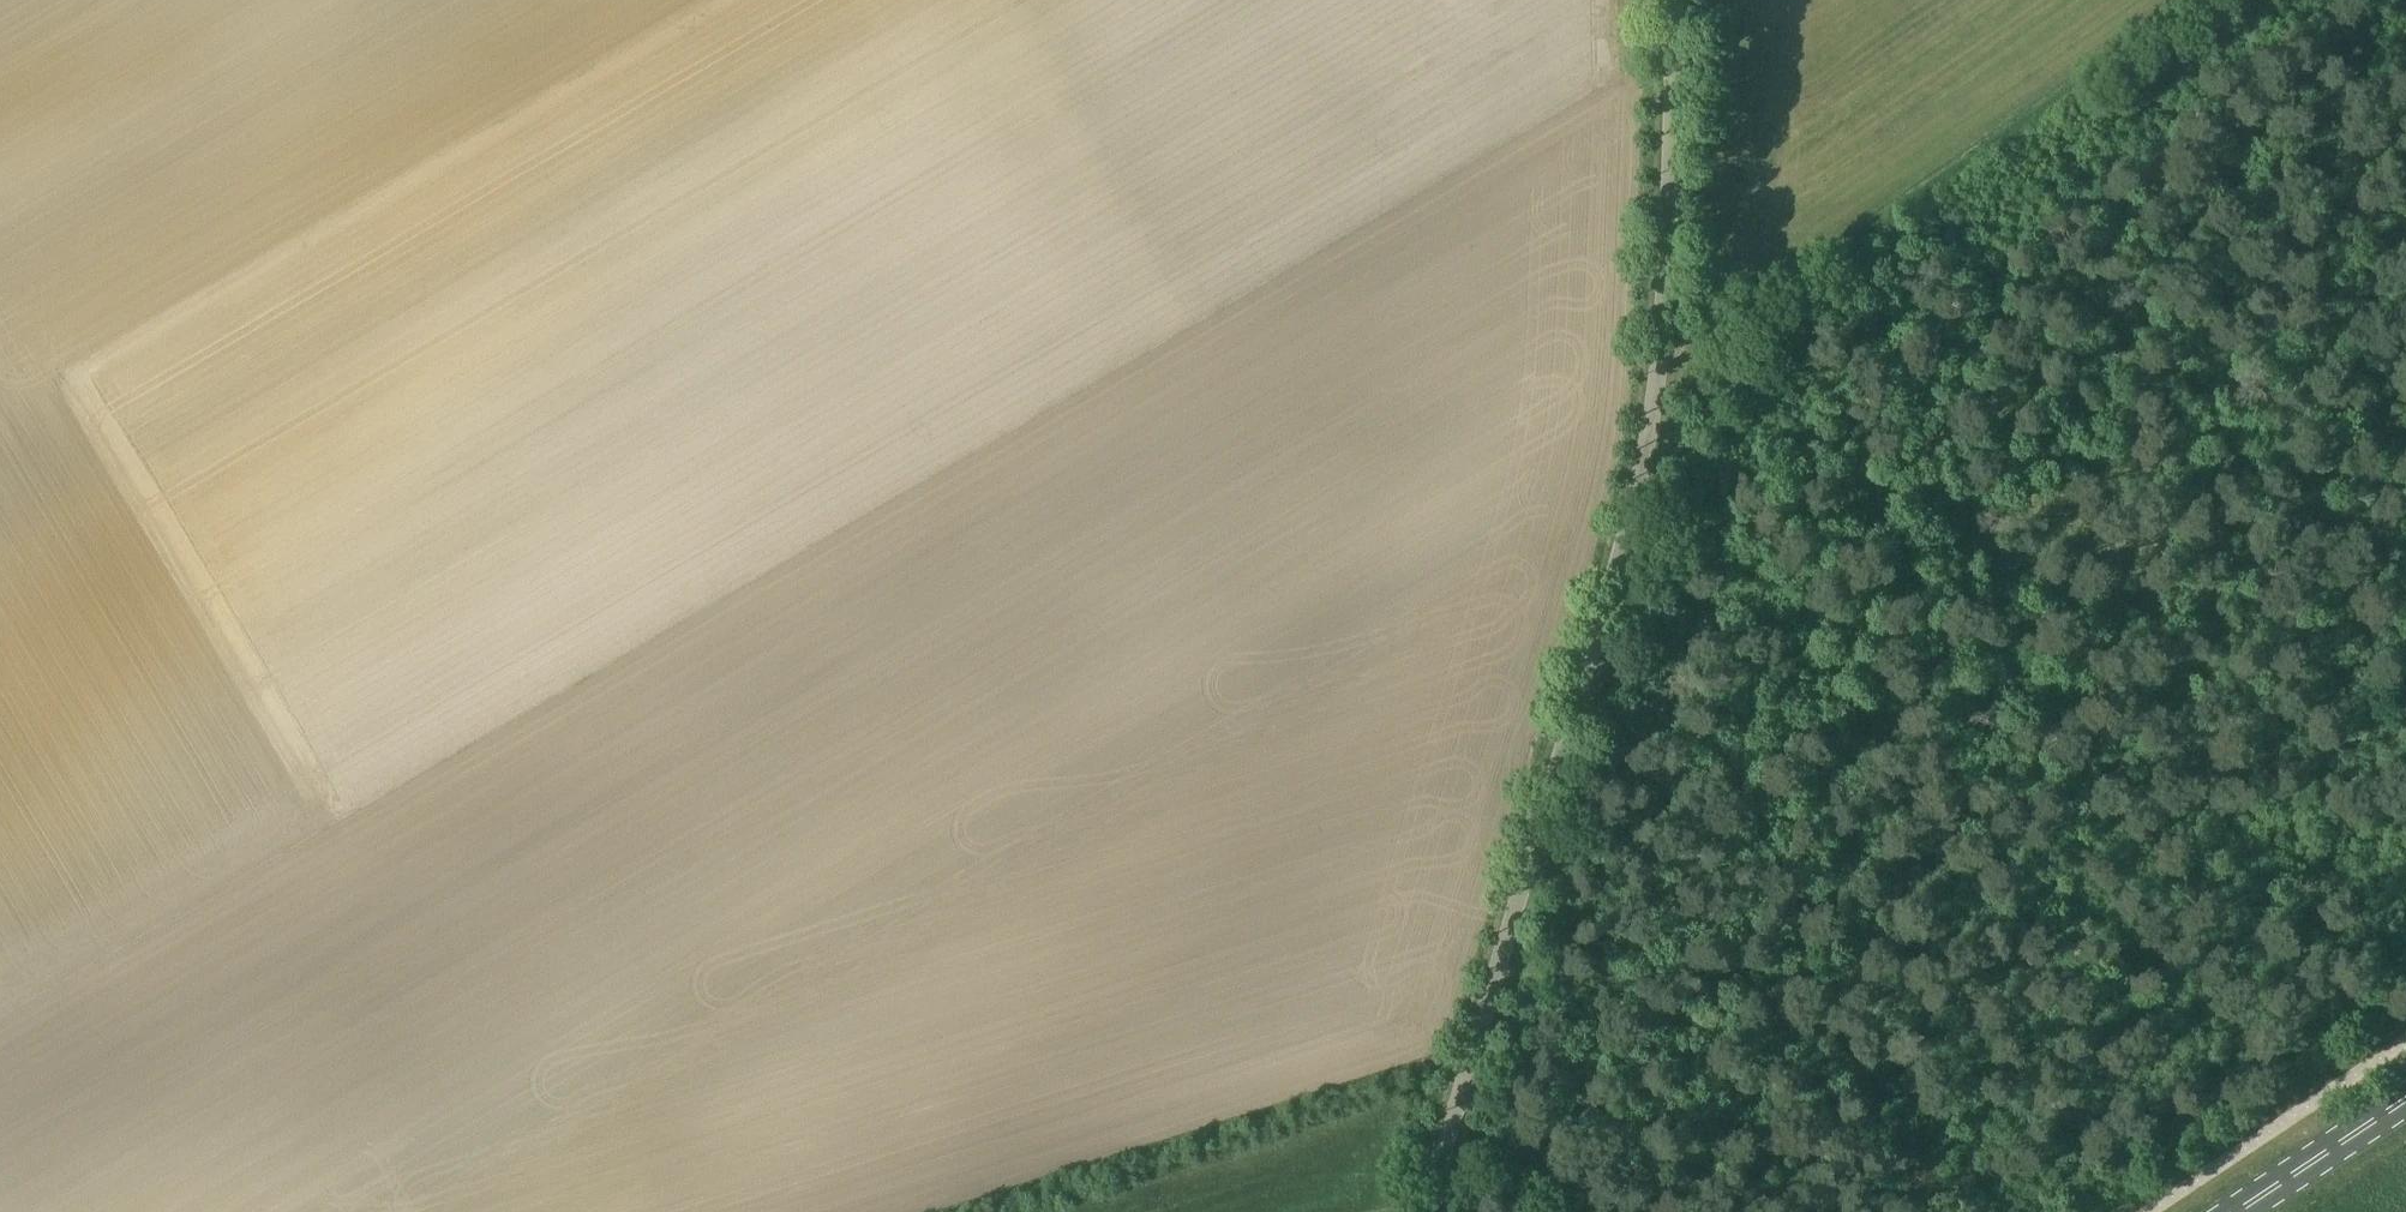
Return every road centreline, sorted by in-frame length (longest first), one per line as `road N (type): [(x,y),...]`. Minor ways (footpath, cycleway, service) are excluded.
road 1 (unclassified): [(1419,1211),(1612,564),(1644,393),(1663,0)]
road 2 (primary): [(2234,1211),(2405,1098)]

